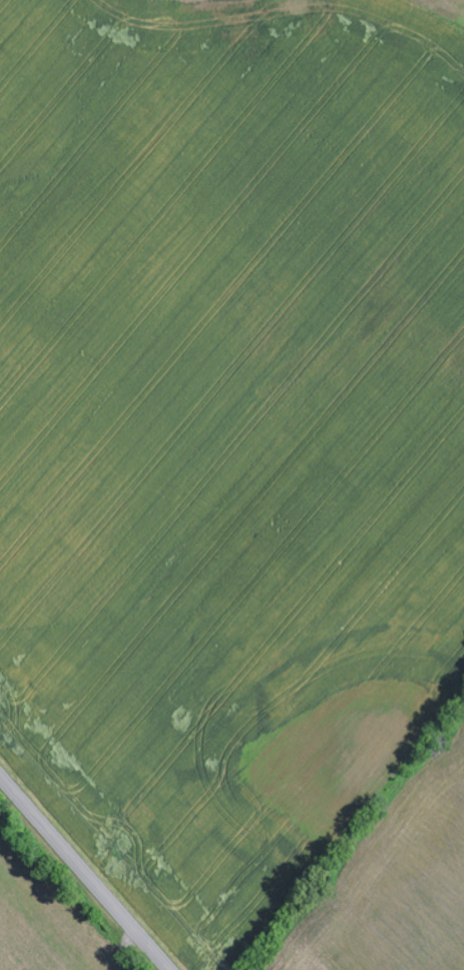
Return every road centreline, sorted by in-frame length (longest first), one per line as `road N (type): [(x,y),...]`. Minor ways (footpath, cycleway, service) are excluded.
road 1 (secondary): [(174,969),(0,773)]

